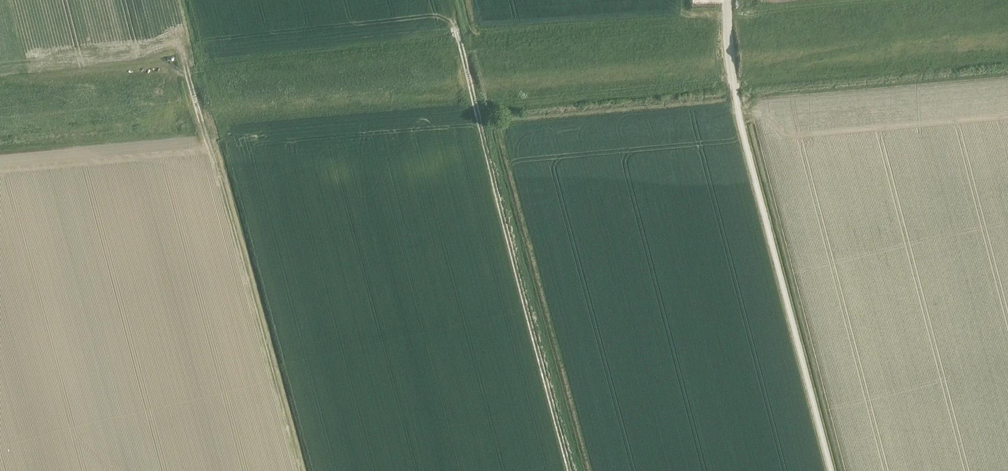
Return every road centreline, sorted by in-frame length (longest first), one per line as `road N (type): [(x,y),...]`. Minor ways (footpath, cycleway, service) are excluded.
road 1 (track): [(835,470),(738,105),(727,0)]

